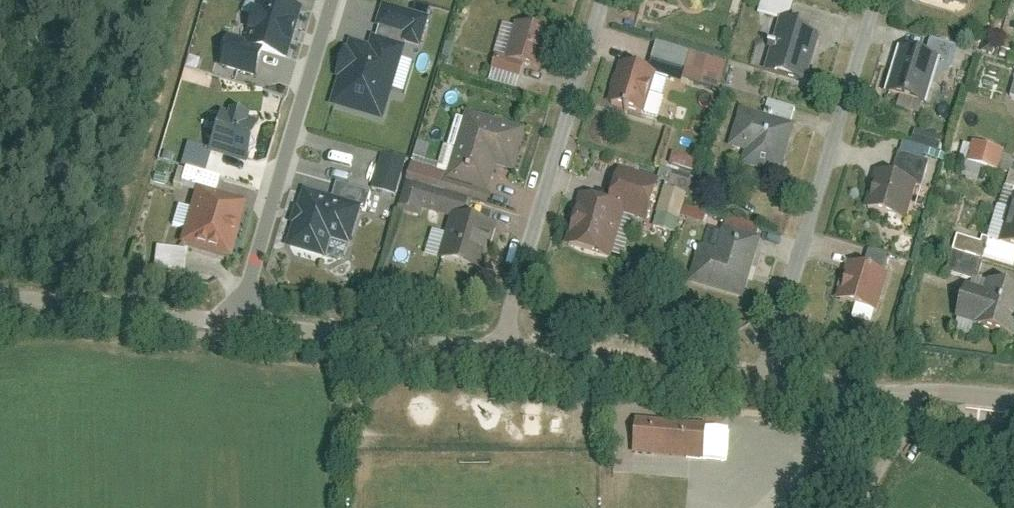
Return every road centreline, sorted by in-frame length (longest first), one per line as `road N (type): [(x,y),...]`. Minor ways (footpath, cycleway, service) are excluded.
road 1 (residential): [(767,382),(877,0)]
road 2 (residential): [(603,0),(515,291),(507,354)]
road 3 (residential): [(243,323),(331,0)]
road 4 (residential): [(243,323),(507,354)]
road 5 (residential): [(507,354),(767,382)]
road 6 (residential): [(0,293),(243,323)]
road 7 (residential): [(767,382),(909,396)]
road 8 (residential): [(855,507),(903,435),(909,396)]

